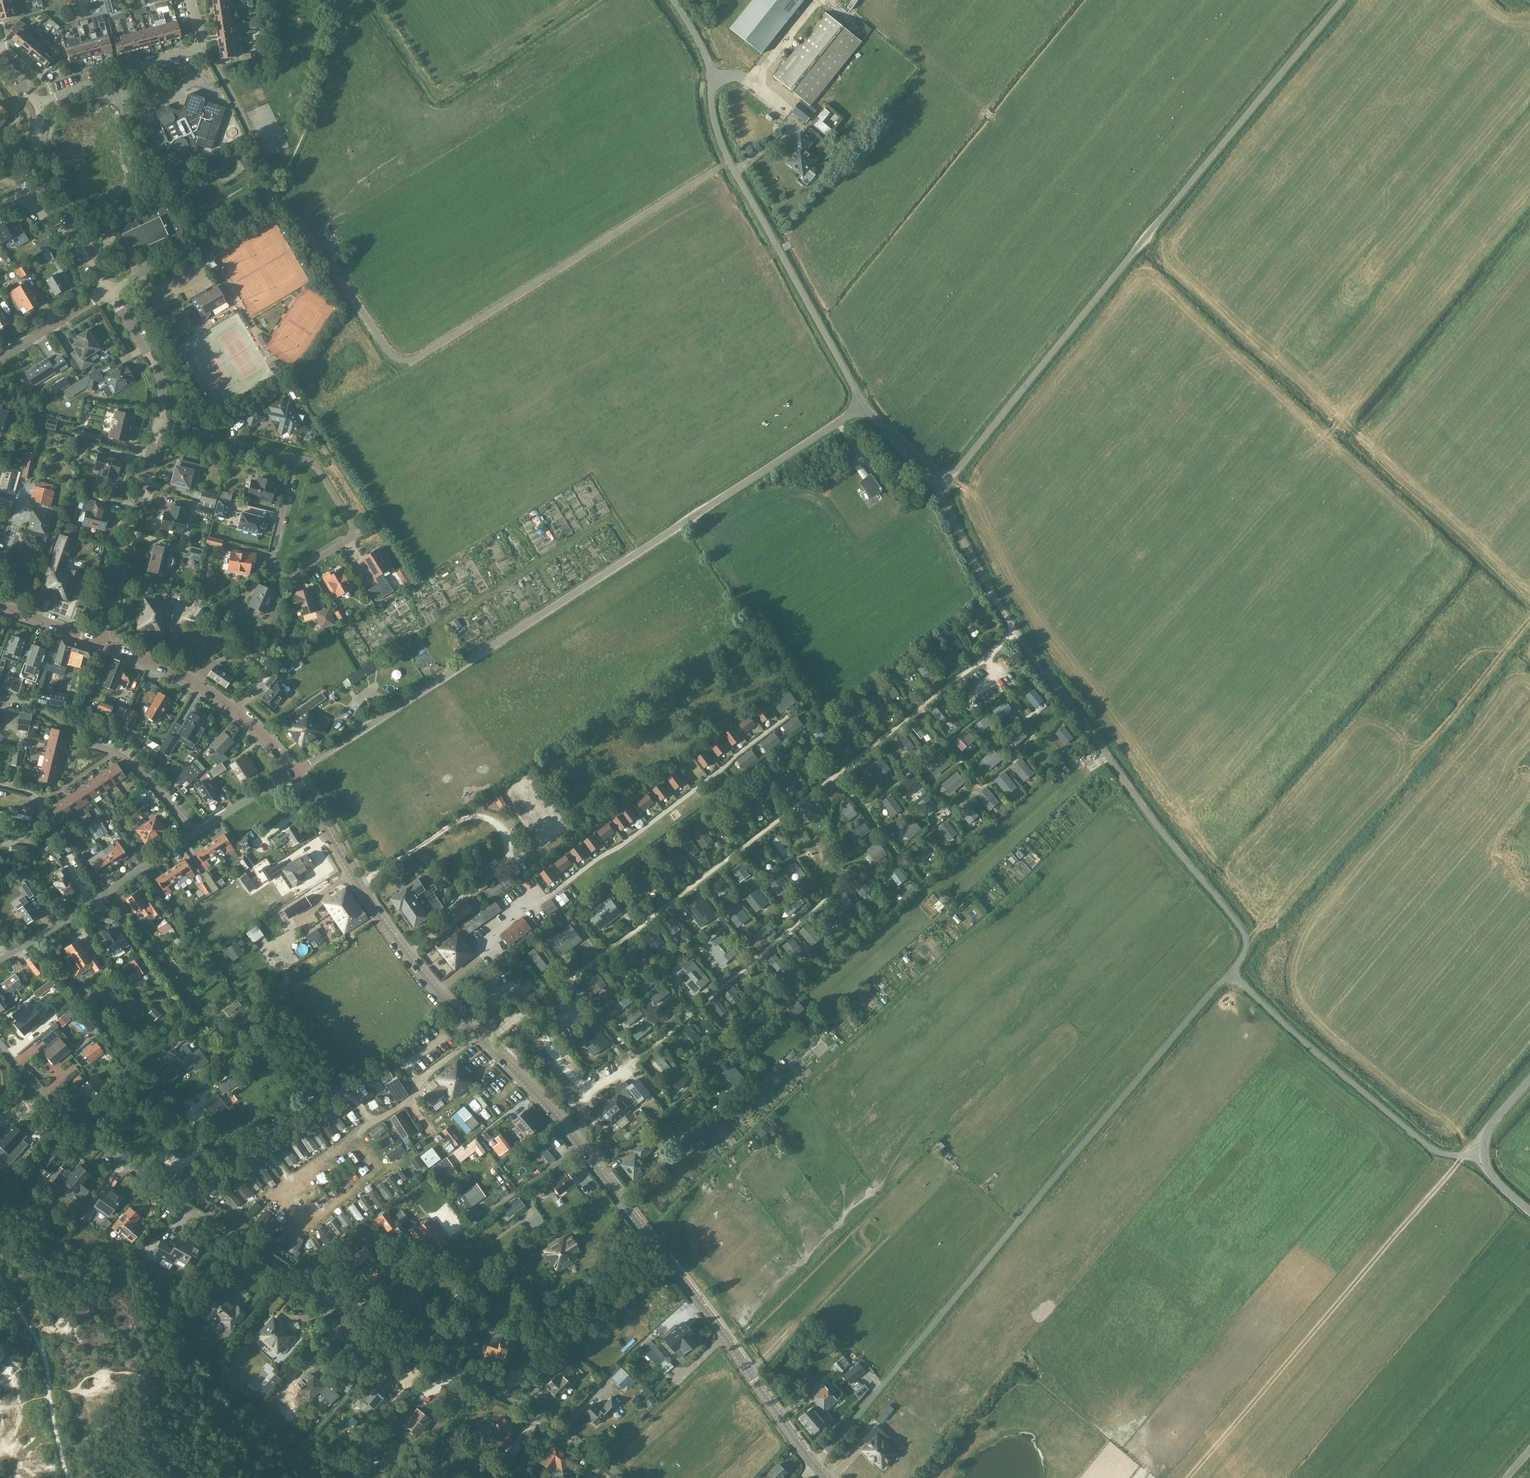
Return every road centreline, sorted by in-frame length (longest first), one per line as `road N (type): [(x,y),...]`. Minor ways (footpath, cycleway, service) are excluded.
road 1 (tertiary): [(814,1465),(574,1141),(416,967),(292,773)]
road 2 (residential): [(0,1044),(37,1087),(171,1200),(550,1425),(621,1477)]
road 3 (unclassified): [(292,773),(859,413)]
road 4 (unclassified): [(934,478),(950,473),(983,439),(1343,0)]
road 5 (track): [(1484,1157),(1460,1159),(1188,1477)]
road 6 (unclassified): [(859,413),(854,389),(720,142),(703,52)]
road 7 (tertiary): [(292,773),(211,695),(101,643)]
road 8 (residential): [(193,835),(0,960)]
road 9 (residential): [(101,643),(158,425)]
road 10 (residential): [(40,105),(193,51),(199,45),(189,0)]
road 11 (residential): [(295,459),(315,466),(351,532),(290,574),(275,571),(271,554)]
road 12 (unclassified): [(1015,631),(934,478)]
road 13 (unclassified): [(1529,1211),(1495,1180),(1483,1144),(1529,1079)]
road 14 (residential): [(193,835),(124,758),(78,744)]
road 15 (residential): [(158,425),(158,375),(108,291)]
road 16 (residential): [(295,459),(158,425)]
road 17 (residential): [(108,291),(79,249),(24,196)]
road 18 (residential): [(0,358),(108,291)]

